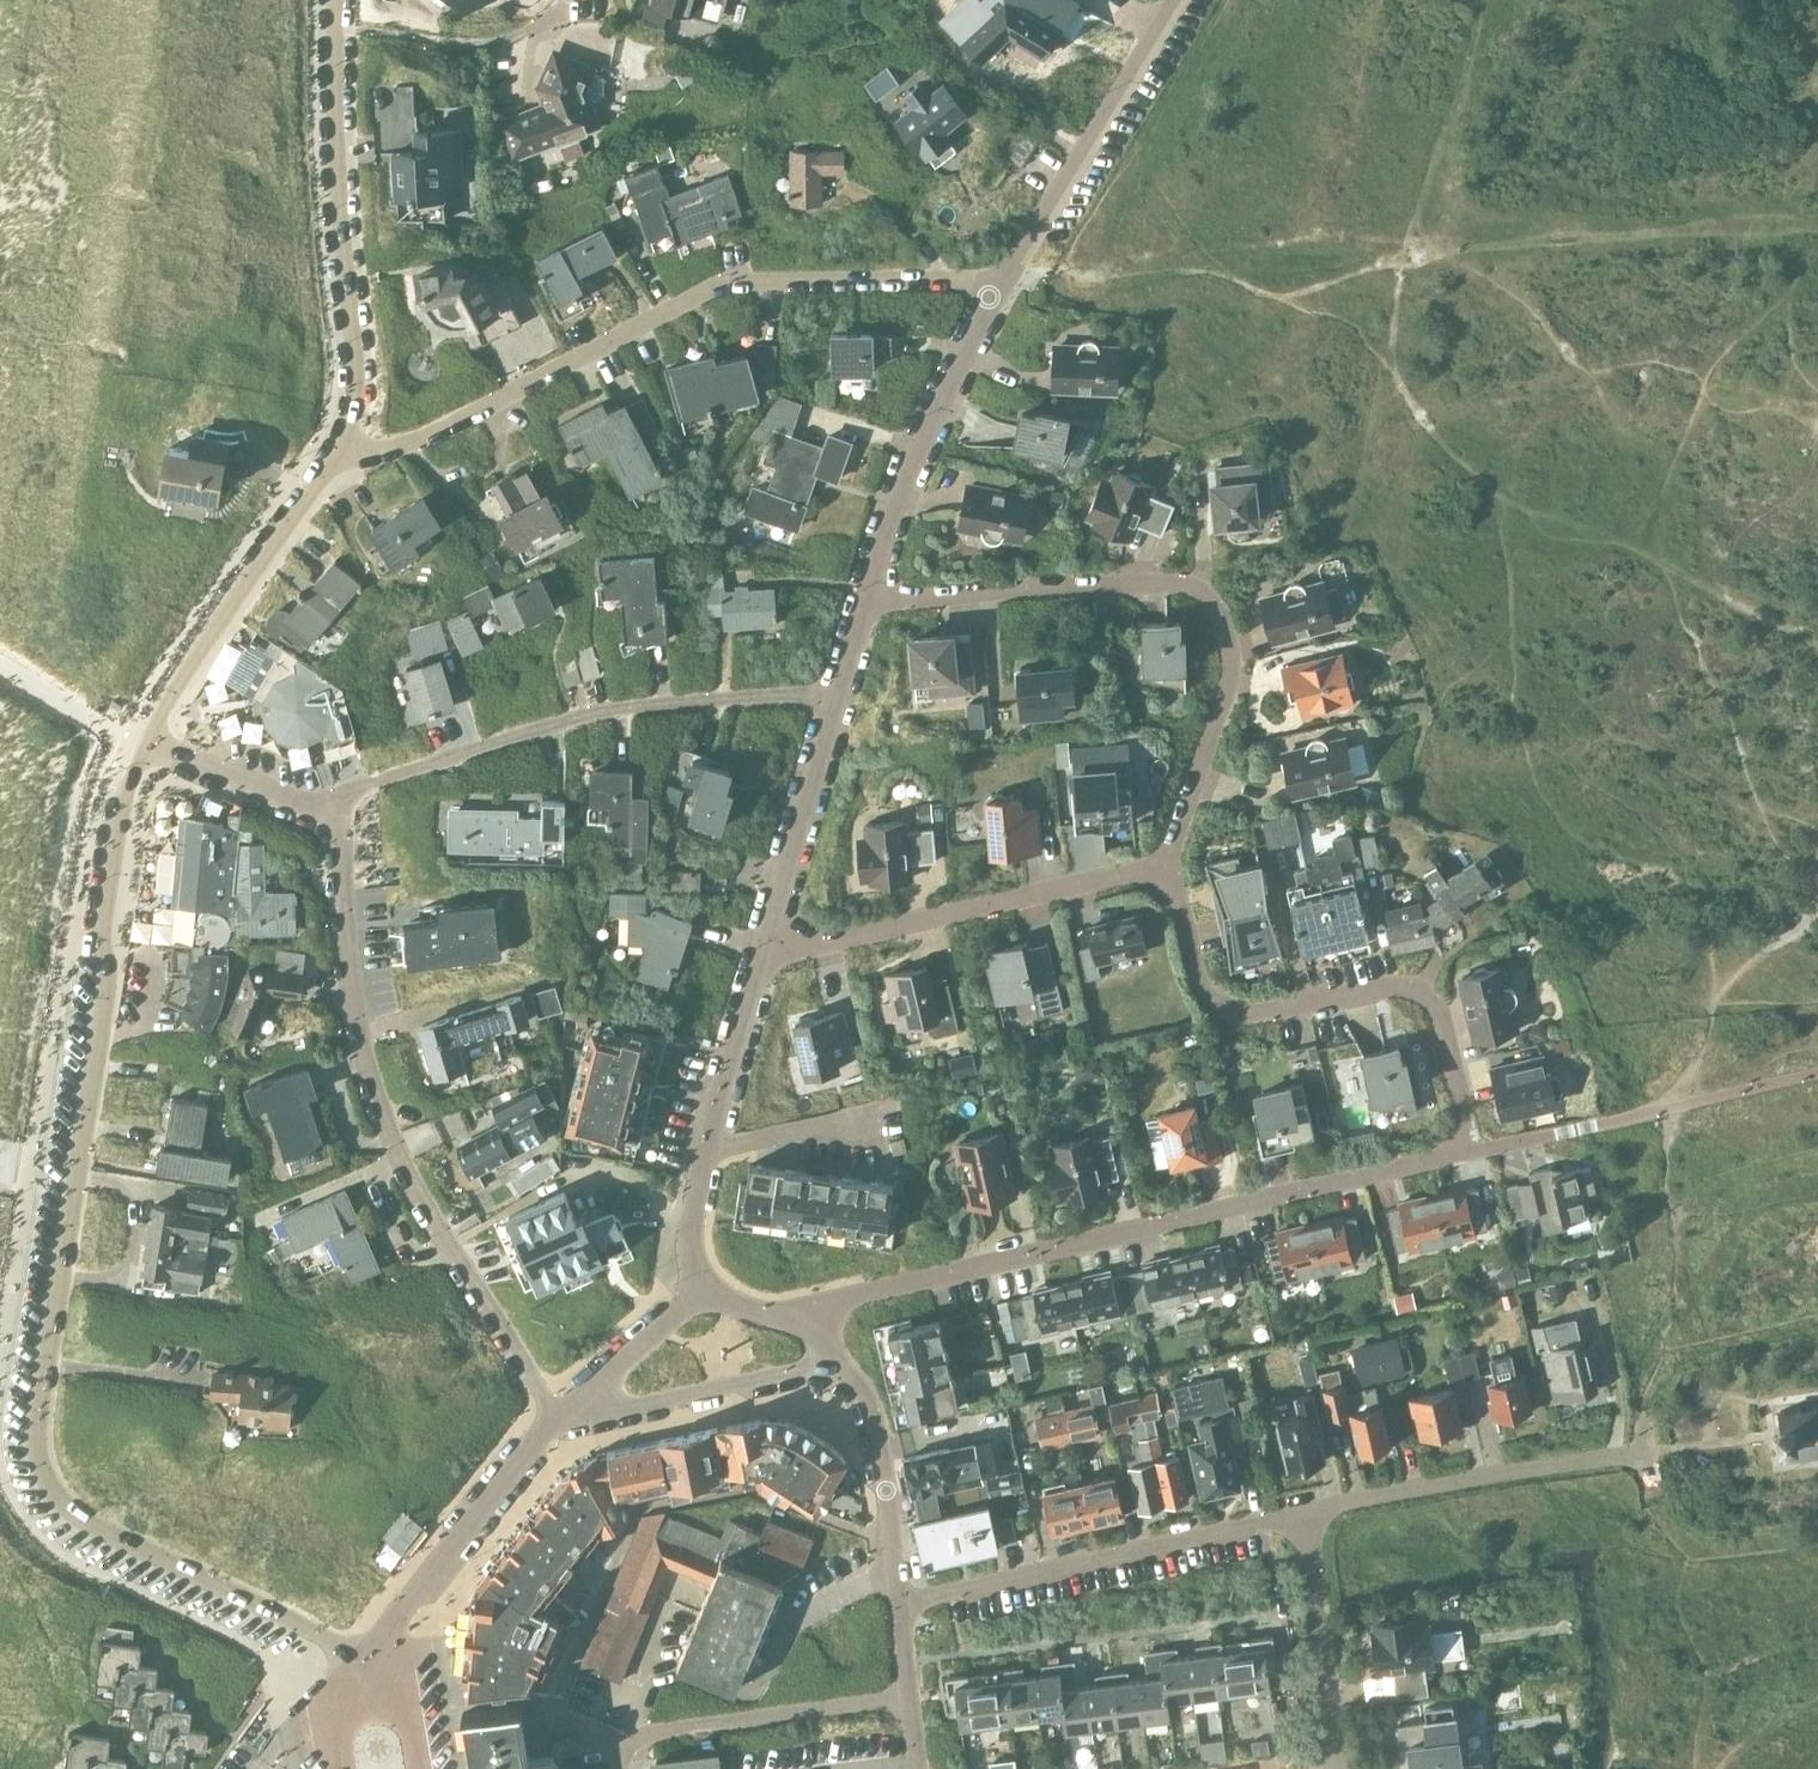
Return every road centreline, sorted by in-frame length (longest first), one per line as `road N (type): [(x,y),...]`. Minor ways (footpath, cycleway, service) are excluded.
road 1 (residential): [(368,1665),(84,1518),(54,1491),(40,1459),(106,984),(101,916),(145,743)]
road 2 (residential): [(335,461),(430,433),(730,283),(999,280)]
road 3 (residential): [(800,1325),(865,1293),(1454,1154)]
road 4 (residential): [(557,1418),(441,1238),(382,1119),(355,1010),(327,798)]
road 5 (residential): [(1165,865),(1230,672),(1220,616),(1201,591),(1172,583),(1100,583),(866,601)]
road 6 (residential): [(1165,865),(1200,985),(1224,1011),(1249,1015),(1391,987),(1428,998),(1462,1108),(1454,1154)]
road 7 (residential): [(327,798),(604,711),(837,689)]
road 8 (residential): [(335,461),(352,424),(358,375),(338,169),(337,0)]
road 9 (residential): [(897,1603),(1301,1513)]
road 10 (residential): [(767,949),(1165,865)]
road 11 (residential): [(708,1287),(691,1256),(690,1214),(767,949)]
road 12 (residential): [(1301,1513),(1644,1453)]
road 13 (residential): [(866,601),(922,443),(999,280)]
road 14 (residential): [(145,743),(335,461)]
road 15 (residential): [(999,280),(1171,0)]
road 16 (unclassified): [(368,1665),(557,1418)]
road 17 (residential): [(843,1363),(557,1418)]
road 18 (residential): [(628,1742),(911,1697)]
road 19 (residential): [(767,949),(837,689)]
road 20 (residential): [(1337,1768),(1301,1513)]
road 21 (residential): [(897,1603),(874,1418),(843,1363)]
road 22 (residential): [(557,1418),(708,1287)]
road 23 (residential): [(145,743),(277,793),(327,798)]

